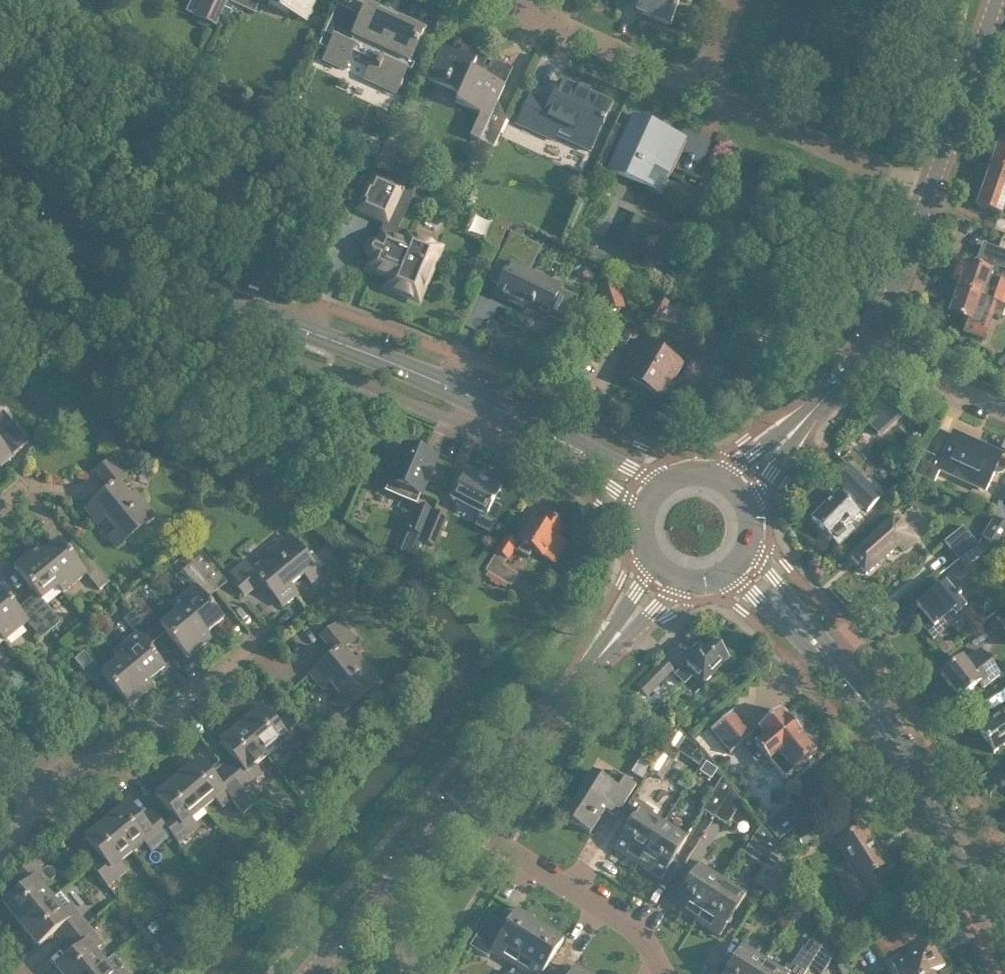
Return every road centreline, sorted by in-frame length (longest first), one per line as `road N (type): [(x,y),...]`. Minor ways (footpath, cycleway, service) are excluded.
road 1 (tertiary): [(655,490),(399,366),(0,220)]
road 2 (tertiary): [(1004,931),(885,720),(736,557)]
road 3 (tertiary): [(450,808),(658,564)]
road 4 (residential): [(12,801),(44,776),(118,753),(255,629)]
road 5 (residential): [(662,973),(639,939),(591,901),(450,808)]
road 6 (residential): [(923,207),(698,87)]
road 7 (tertiary): [(923,207),(994,0)]
road 8 (residential): [(698,87),(507,0)]
road 9 (tertiary): [(731,489),(857,349)]
road 10 (residential): [(1004,413),(857,349)]
road 11 (tertiary): [(857,349),(923,207)]

